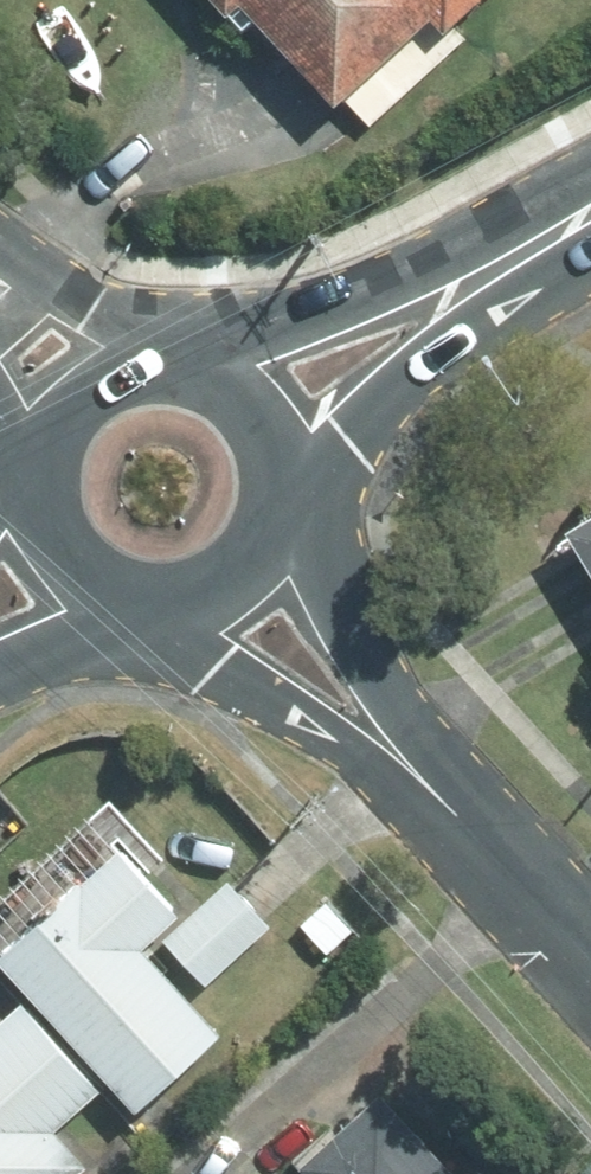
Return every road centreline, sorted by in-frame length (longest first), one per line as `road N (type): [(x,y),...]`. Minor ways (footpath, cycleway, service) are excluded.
road 1 (residential): [(590,964),(381,735)]
road 2 (secondary): [(180,376),(443,309)]
road 3 (residential): [(381,735),(171,583)]
road 4 (secondary): [(443,309),(263,487)]
road 5 (residential): [(260,515),(381,735)]
road 6 (residential): [(0,275),(157,377)]
road 7 (secondary): [(590,218),(443,309)]
road 8 (secondary): [(147,586),(100,569),(66,533),(53,485),(56,467)]
road 9 (secondary): [(147,586),(0,648)]
road 10 (secondary): [(180,376),(223,395),(253,431),(263,487)]
road 11 (secondary): [(59,450),(92,398),(134,377),(157,377)]

